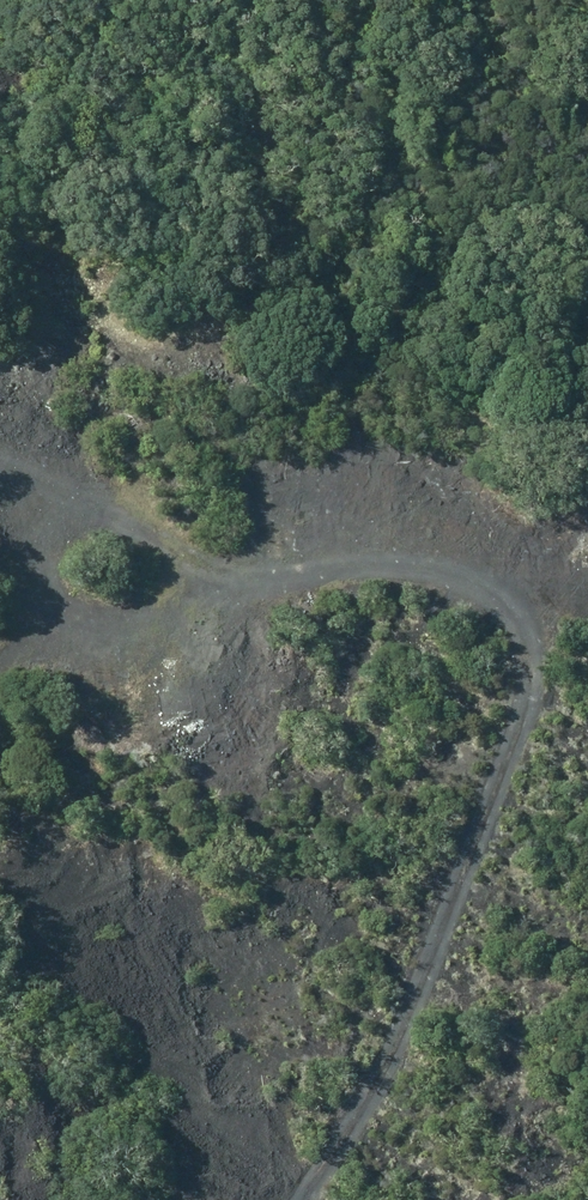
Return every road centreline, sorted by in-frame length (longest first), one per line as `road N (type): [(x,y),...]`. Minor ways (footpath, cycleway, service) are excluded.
road 1 (track): [(69,504),(49,542),(49,586),(78,616),(104,625),(162,622),(267,586),(395,567),(472,577),(508,595),(536,641),(527,715),(309,1199)]
road 2 (track): [(0,470),(128,529),(218,601)]

